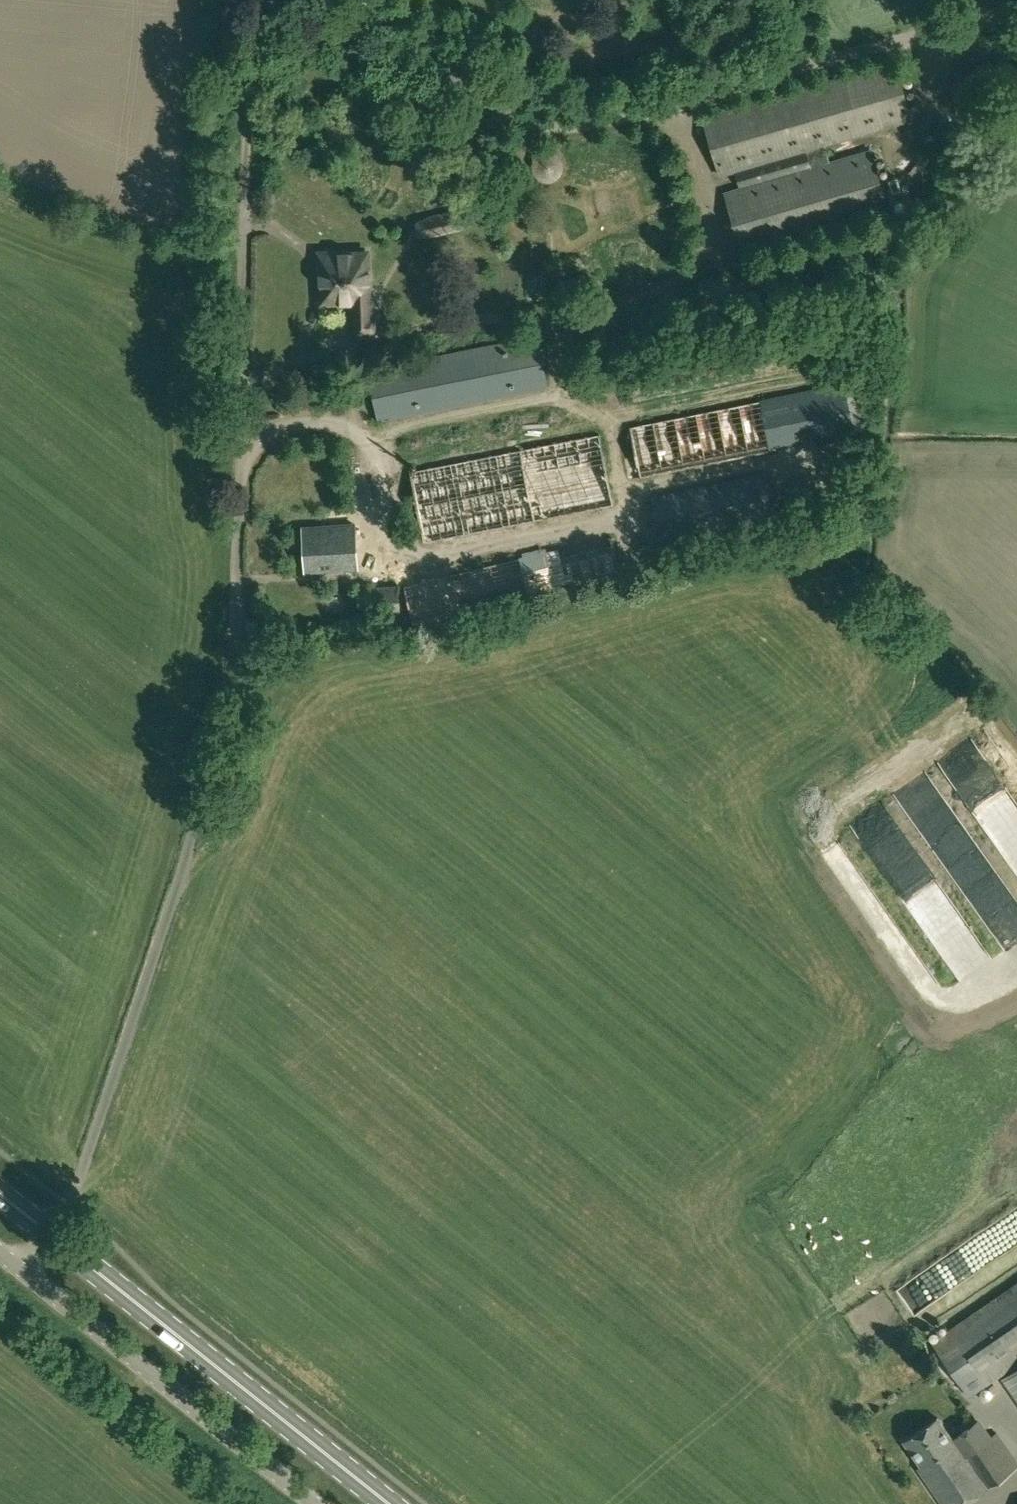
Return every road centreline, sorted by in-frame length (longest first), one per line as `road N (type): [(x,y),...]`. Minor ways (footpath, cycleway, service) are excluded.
road 1 (unclassified): [(1016,14),(576,133),(512,122),(362,0)]
road 2 (primary): [(385,1503),(0,1198)]
road 3 (unclassified): [(314,1503),(0,1253)]

